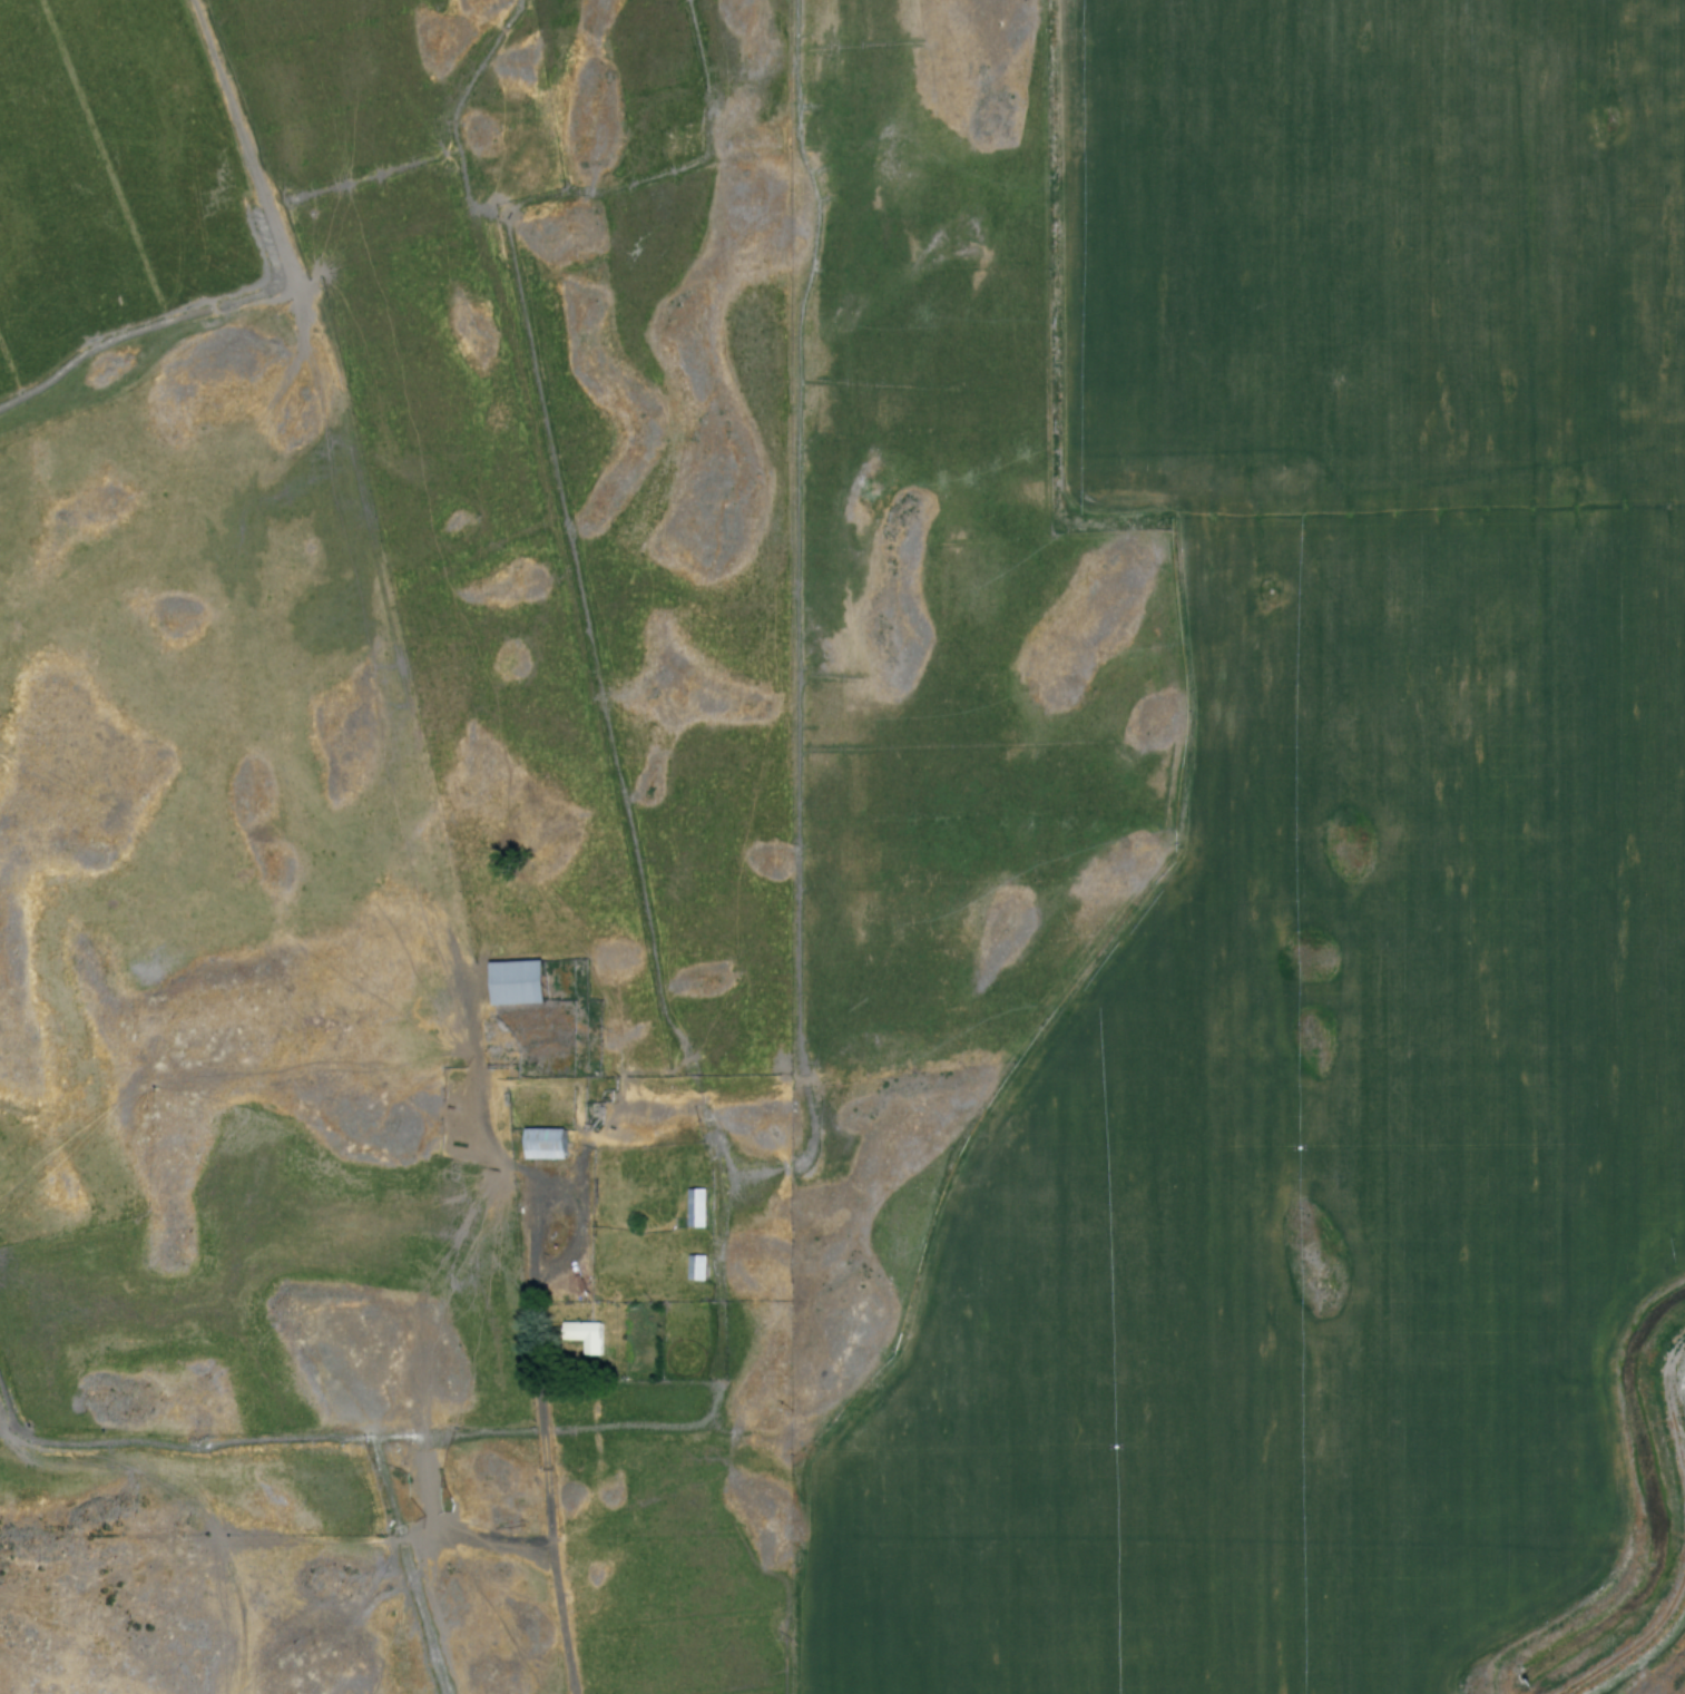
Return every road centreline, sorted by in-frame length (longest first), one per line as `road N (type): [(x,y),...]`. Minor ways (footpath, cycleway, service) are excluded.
road 1 (residential): [(547,1439),(577,1693)]

